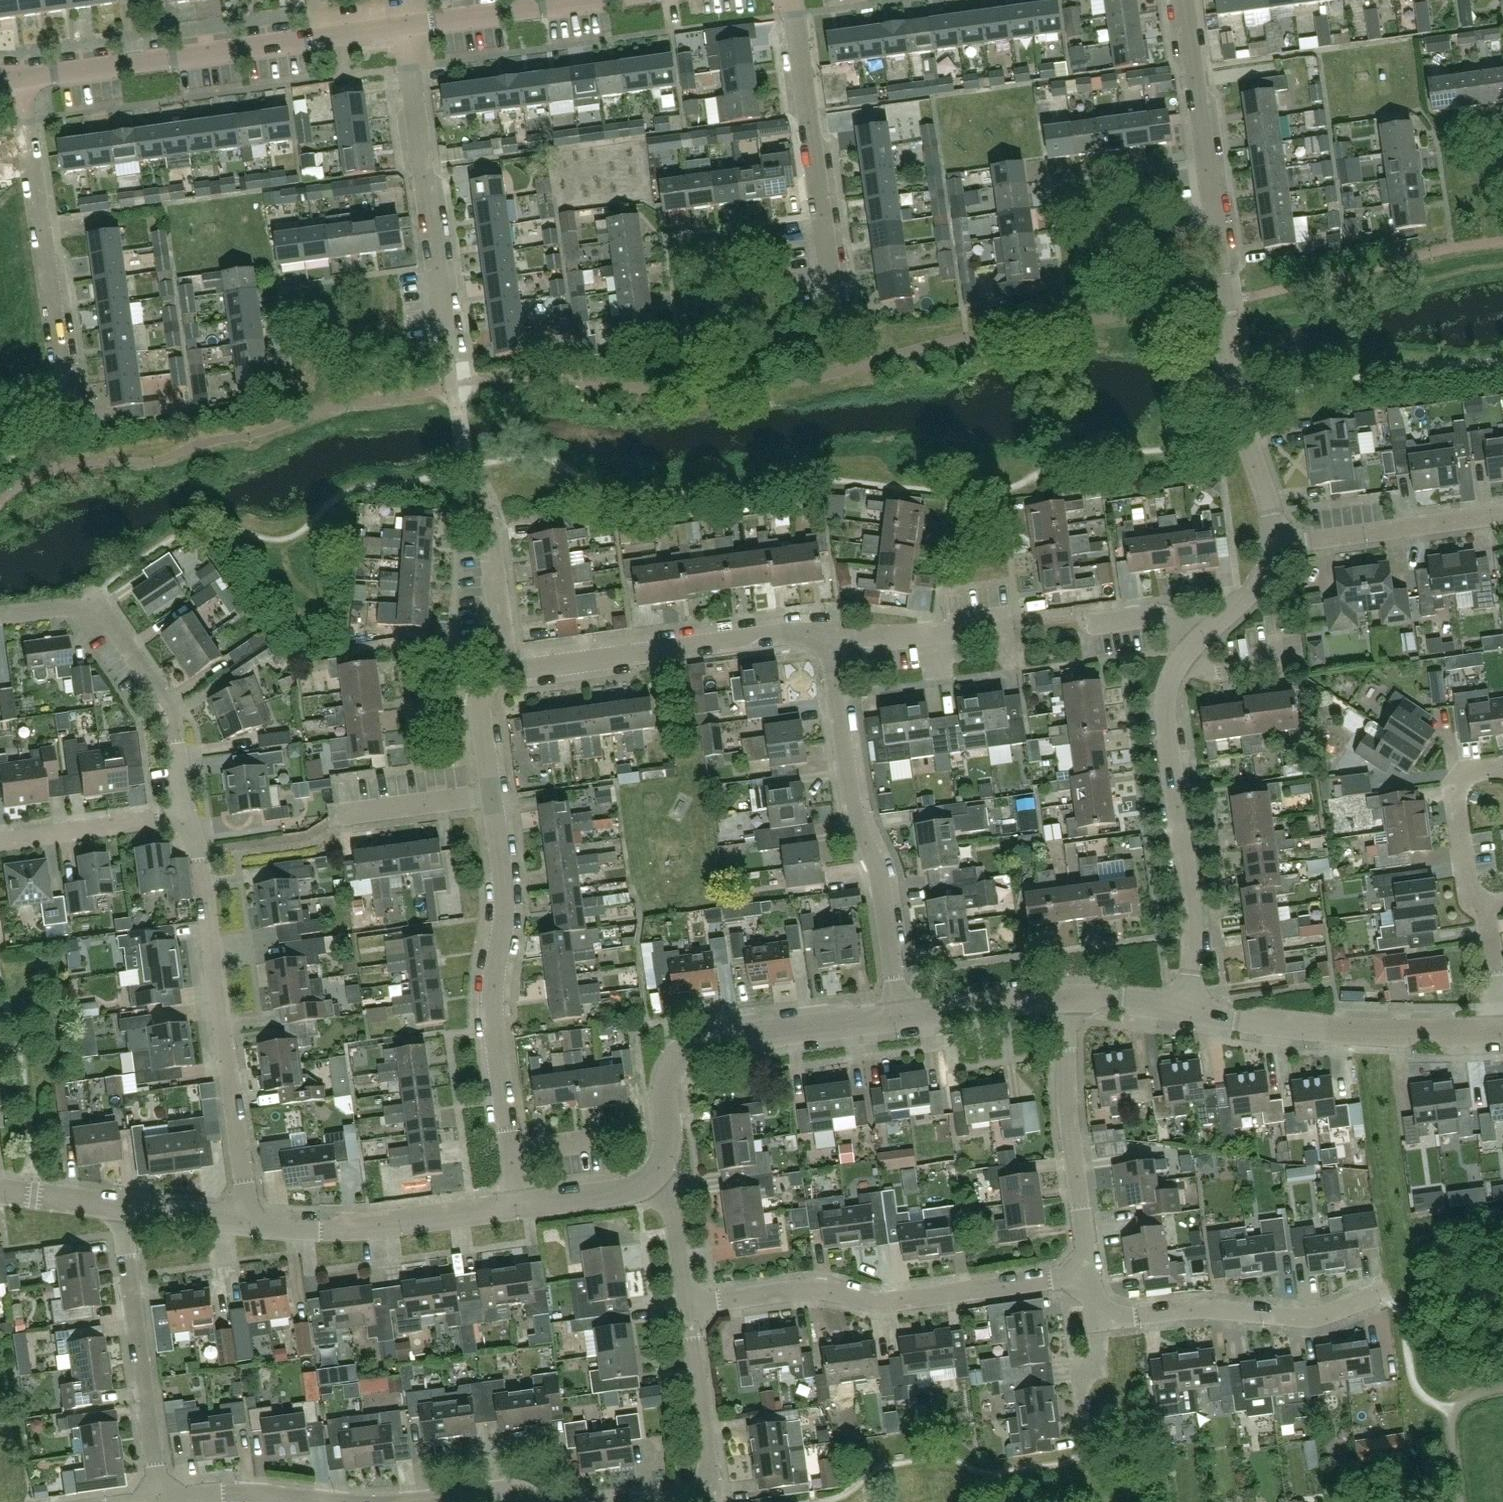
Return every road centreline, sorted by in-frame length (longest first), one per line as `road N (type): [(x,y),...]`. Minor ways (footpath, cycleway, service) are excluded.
road 1 (residential): [(1273,544),(1231,358),(1185,0)]
road 2 (unclassified): [(1192,1012),(1189,867),(1171,689),(1181,658),(1232,613)]
road 3 (unclassified): [(520,1204),(495,1031),(510,913),(494,797)]
road 4 (unclassified): [(247,1220),(194,815)]
road 5 (residential): [(687,1307),(821,1289),(885,1303),(1084,1274)]
road 6 (unclassified): [(900,1017),(883,889),(847,787),(827,631)]
road 7 (residential): [(158,1496),(542,1501)]
road 8 (unclassified): [(900,1017),(678,1051),(661,1089),(666,1165),(652,1184)]
road 9 (residential): [(61,419),(66,398),(21,82)]
road 10 (residential): [(454,358),(403,29)]
road 11 (unclassified): [(194,815),(165,717),(99,606),(0,615)]
road 12 (residential): [(1377,1298),(1308,1319),(1205,1309),(1126,1318),(1102,1315),(1084,1274)]
road 13 (unclassified): [(506,671),(827,631)]
road 14 (residential): [(837,304),(794,0)]
road 15 (unclassified): [(1497,1037),(1330,1033),(1192,1012)]
road 16 (tertiary): [(323,40),(21,82)]
road 17 (residential): [(158,1496),(129,1203)]
road 18 (unclassified): [(520,1204),(365,1227),(291,1229),(247,1220)]
road 19 (residential): [(1084,1274),(1068,1001)]
road 20 (residential): [(1273,544),(1502,517)]
road 21 (unclassified): [(194,815),(0,842)]
road 22 (tertiary): [(615,0),(421,26)]
road 23 (unclassified): [(719,1488),(687,1307)]
road 24 (unclassified): [(827,631),(1004,625)]
road 25 (unclassified): [(1068,1001),(900,1017)]
road 26 (residential): [(1496,902),(1472,881),(1461,809),(1470,781),(1502,769)]
road 27 (unclassified): [(506,671),(488,504)]
road 28 (unclassified): [(340,817),(494,797)]
road 29 (unclassified): [(1092,617),(1191,604),(1232,613)]
road 30 (unclassified): [(494,797),(480,696),(506,671)]
road 31 (residential): [(1497,1037),(1496,902)]
road 32 (unclassified): [(652,1184),(520,1204)]
road 33 (unclassified): [(687,1307),(672,1206),(652,1184)]
road 34 (unclassified): [(129,1203),(0,1184)]
road 35 (unclassified): [(1192,1012),(1068,1001)]

